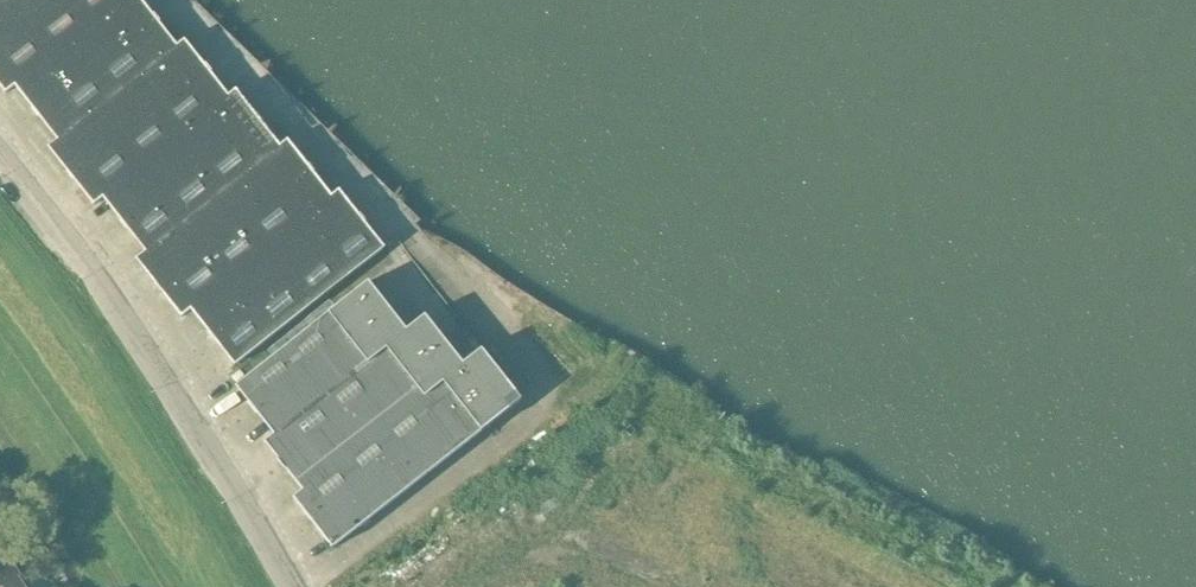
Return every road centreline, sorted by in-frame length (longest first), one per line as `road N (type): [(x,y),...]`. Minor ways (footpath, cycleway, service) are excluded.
road 1 (unclassified): [(289,586),(201,436),(82,259),(0,157)]

